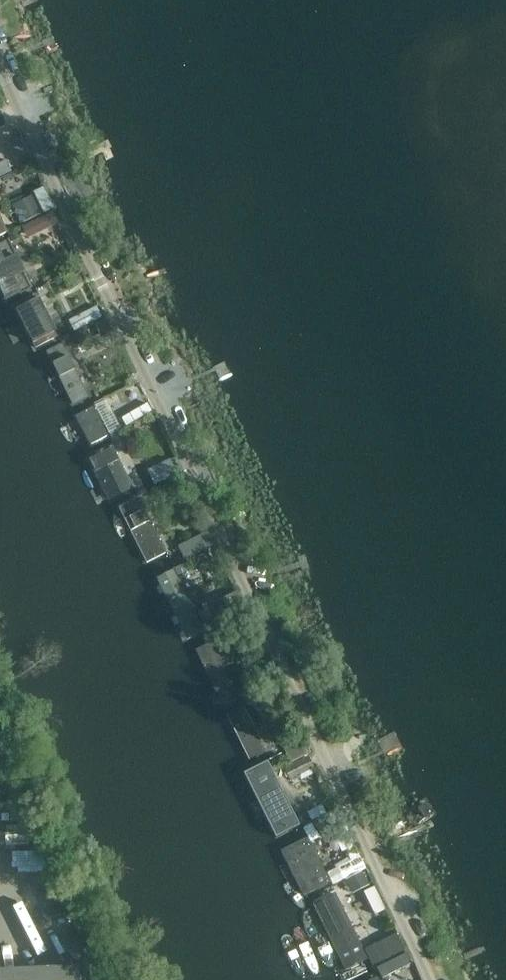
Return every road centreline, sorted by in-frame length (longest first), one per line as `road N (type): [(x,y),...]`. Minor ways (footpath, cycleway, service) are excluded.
road 1 (residential): [(425,979),(0,65)]

